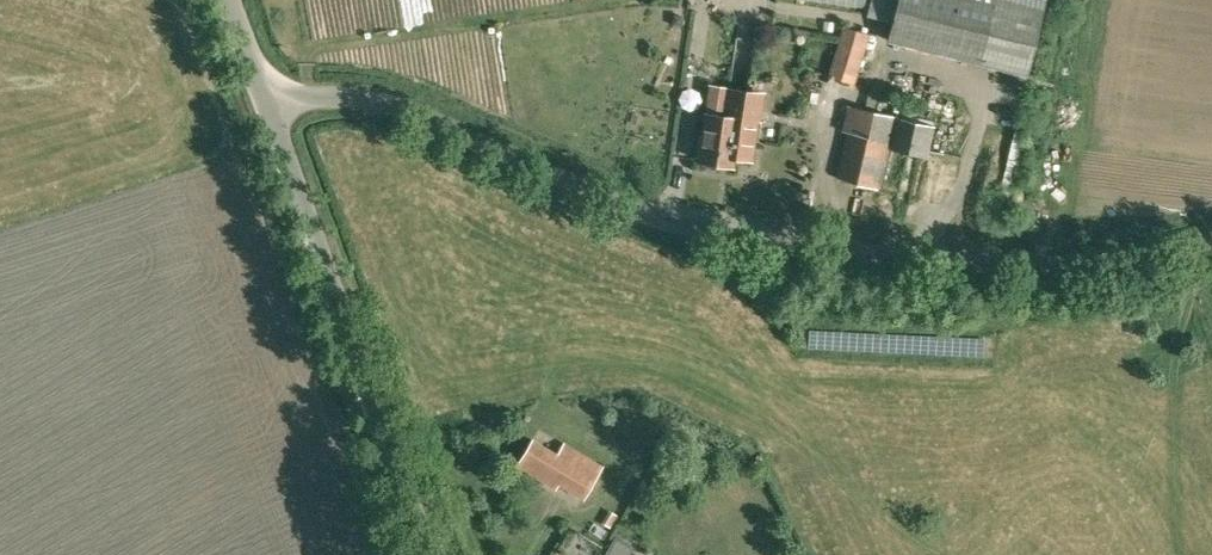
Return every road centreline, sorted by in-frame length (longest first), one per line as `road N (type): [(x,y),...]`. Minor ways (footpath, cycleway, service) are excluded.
road 1 (unclassified): [(1211,241),(1108,268),(1047,270),(801,250),(634,213),(373,102),(273,108)]
road 2 (unclassified): [(433,554),(273,108)]

